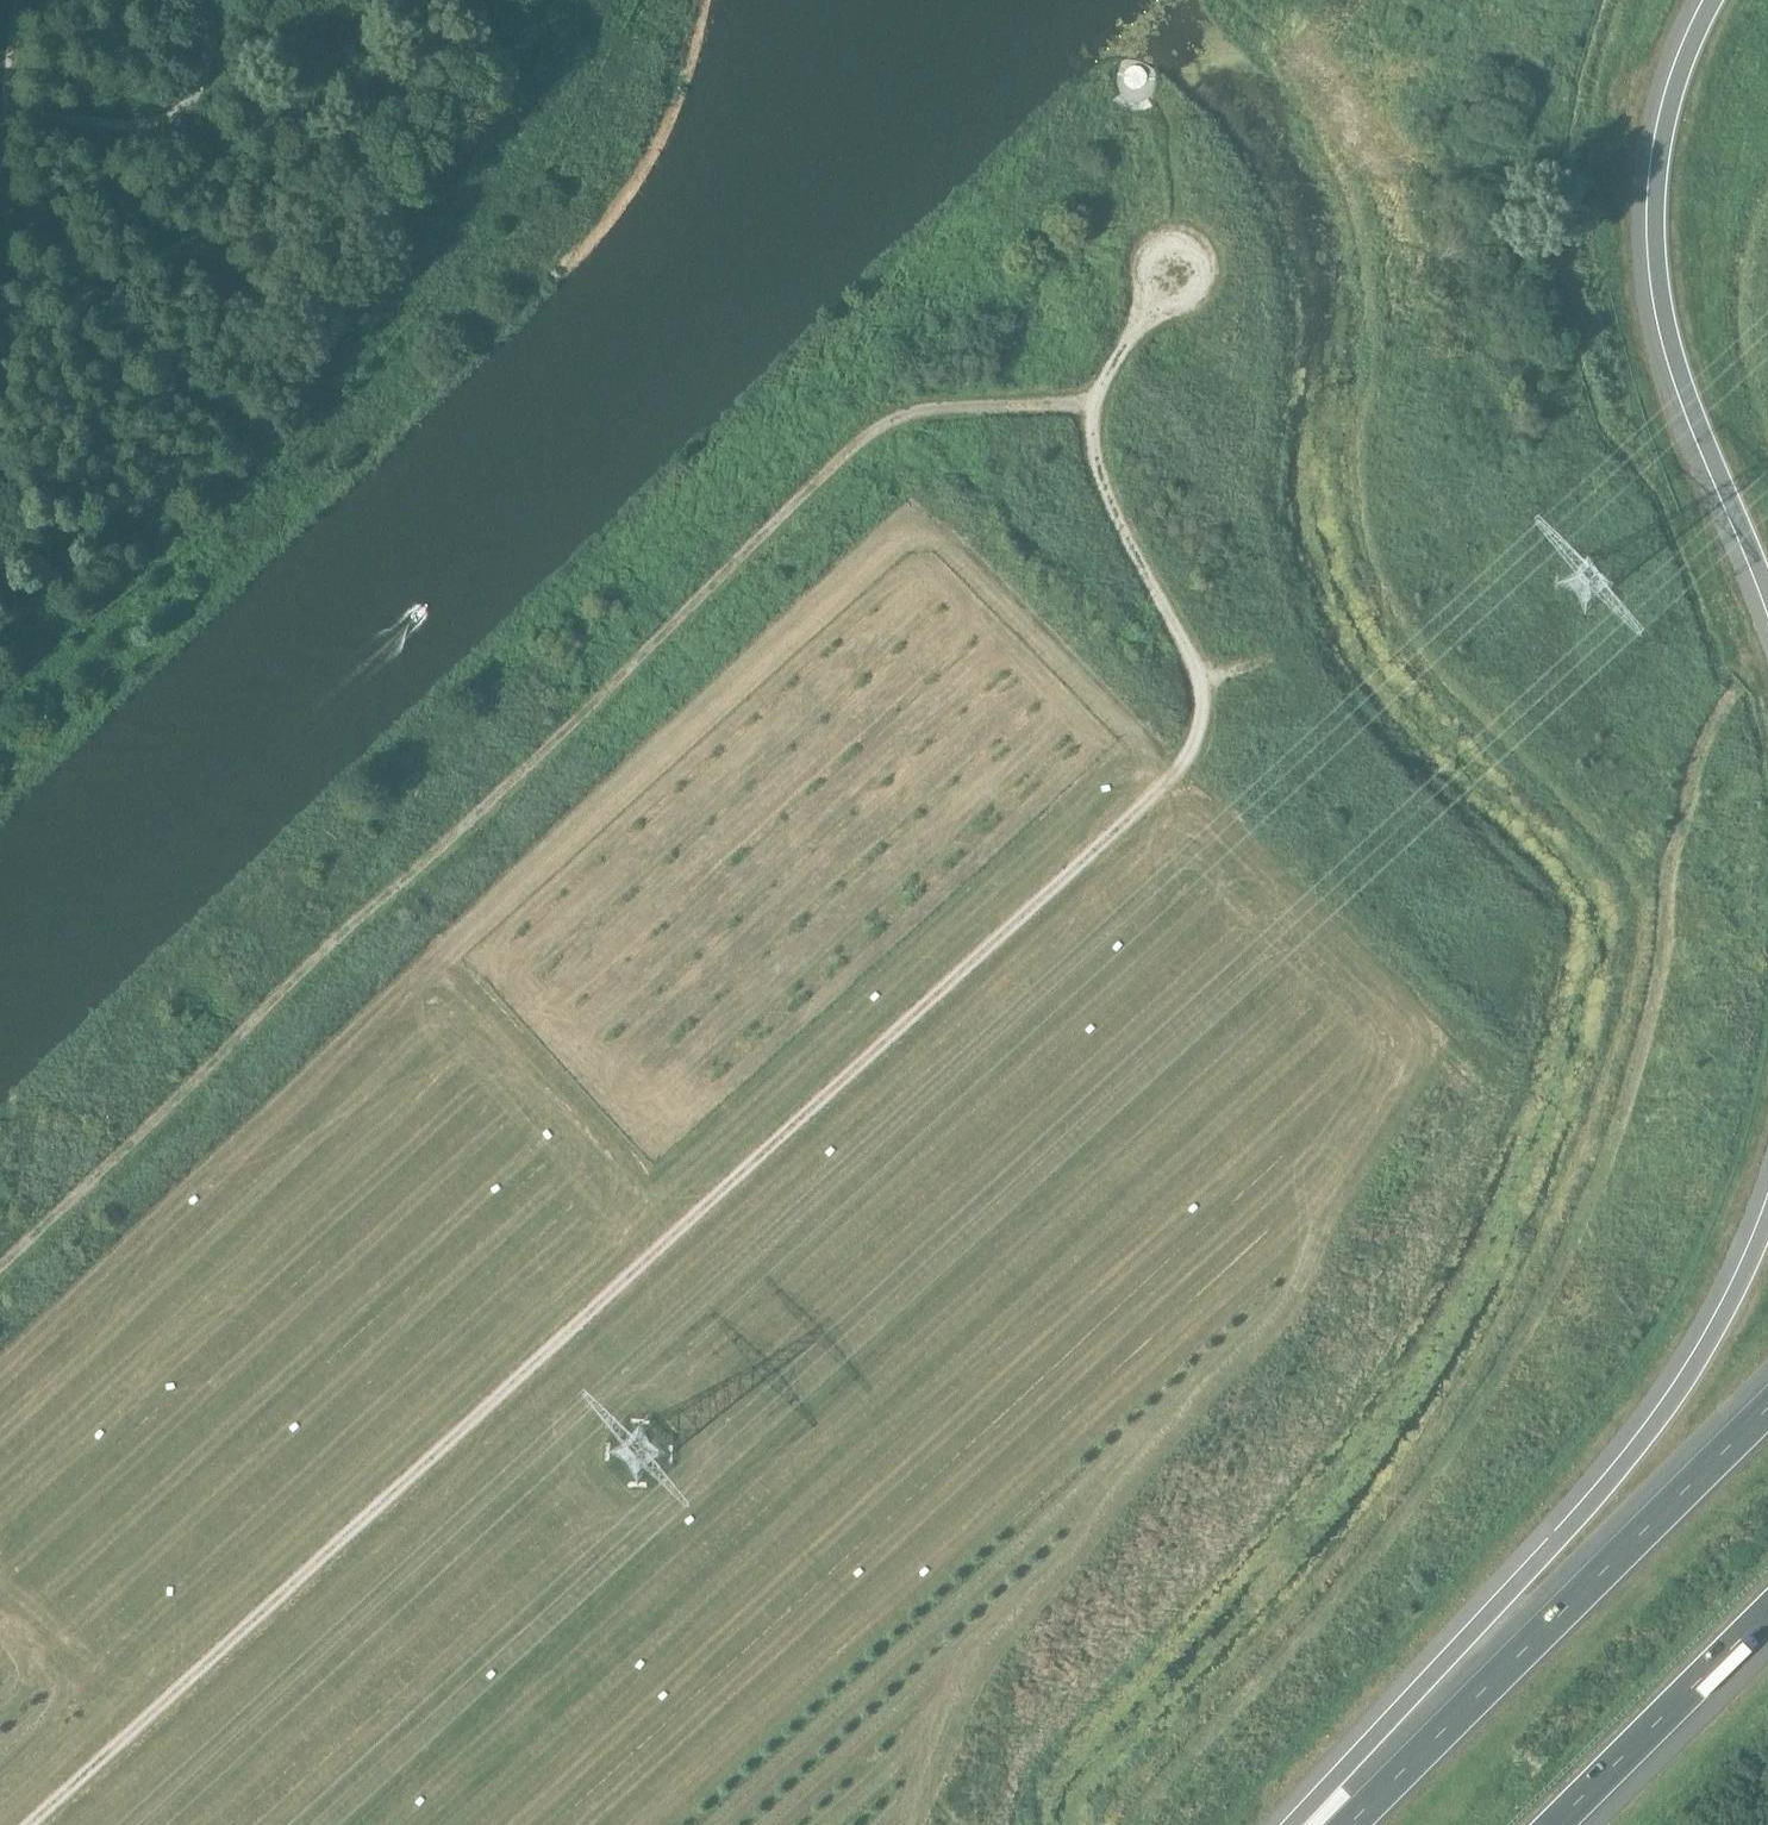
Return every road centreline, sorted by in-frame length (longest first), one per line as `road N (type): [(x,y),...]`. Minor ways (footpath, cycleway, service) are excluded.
road 1 (track): [(0,1267),(869,434),(923,411),(1093,404),(1108,496),(1199,683),(1199,724),(1175,776),(28,1824)]
road 2 (motorway): [(1767,1203),(1693,1361),(1569,1526),(1298,1824)]
road 3 (motorway): [(1712,0),(1685,47),(1649,191),(1655,288),(1689,409),(1767,602)]
road 4 (motorway): [(1767,1411),(1352,1824)]
road 5 (motorway): [(1554,1824),(1767,1613)]
road 6 (track): [(1156,301),(1143,284),(1145,258),(1176,240),(1198,249),(1208,272),(1199,297),(1161,304)]
road 7 (track): [(1161,304),(1134,331),(1093,404)]

